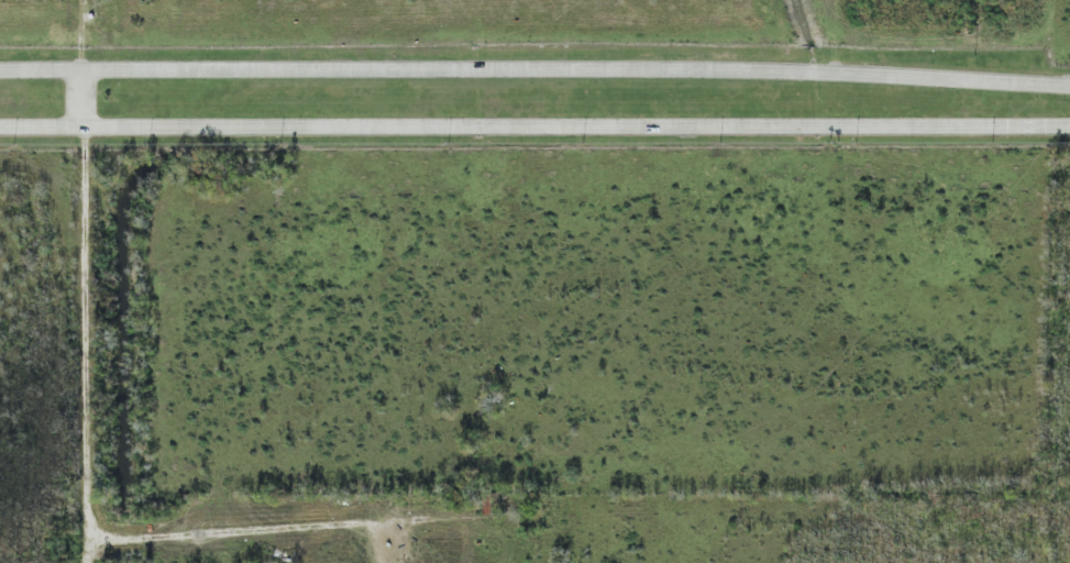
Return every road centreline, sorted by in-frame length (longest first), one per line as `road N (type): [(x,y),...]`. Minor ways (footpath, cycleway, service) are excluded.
road 1 (tertiary): [(1069,85),(829,71),(0,68)]
road 2 (tertiary): [(0,127),(1069,124)]

